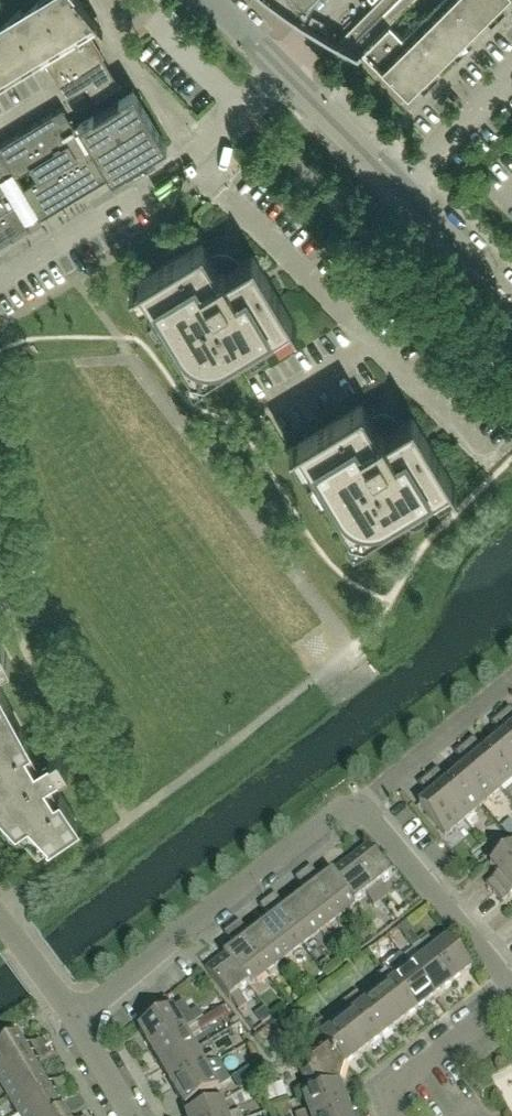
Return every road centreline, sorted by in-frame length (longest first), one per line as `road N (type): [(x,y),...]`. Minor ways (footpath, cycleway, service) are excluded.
road 1 (residential): [(73,1015),(355,804)]
road 2 (residential): [(370,342),(192,159)]
road 3 (residential): [(511,987),(355,804)]
road 4 (residential): [(0,279),(192,159)]
road 5 (residential): [(511,680),(355,804)]
road 6 (residential): [(395,1115),(391,1085),(511,995)]
road 7 (residential): [(399,186),(277,67)]
road 8 (residential): [(511,301),(399,186)]
road 9 (residential): [(399,186),(511,73)]
road 10 (residential): [(479,452),(370,342)]
road 11 (residential): [(192,159),(277,67)]

